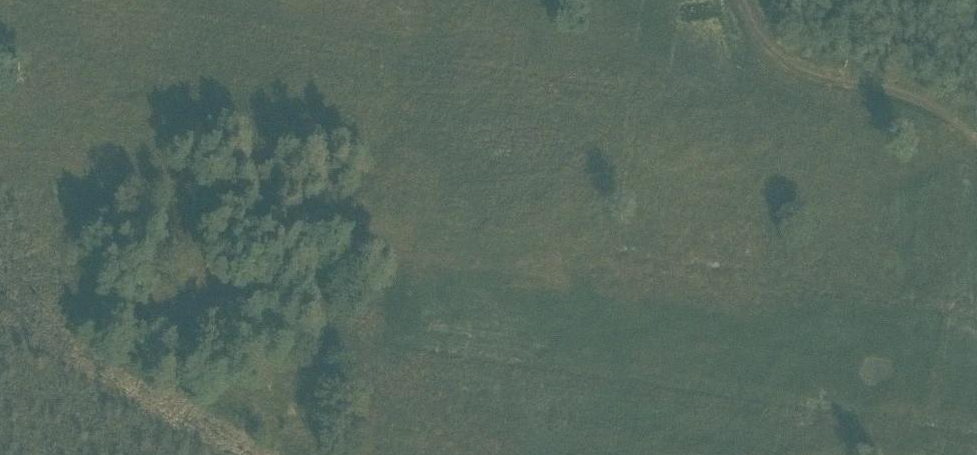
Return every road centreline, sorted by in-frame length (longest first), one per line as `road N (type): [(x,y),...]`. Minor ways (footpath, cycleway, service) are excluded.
road 1 (track): [(976,149),(926,108),(789,65),(764,41),(744,0)]

